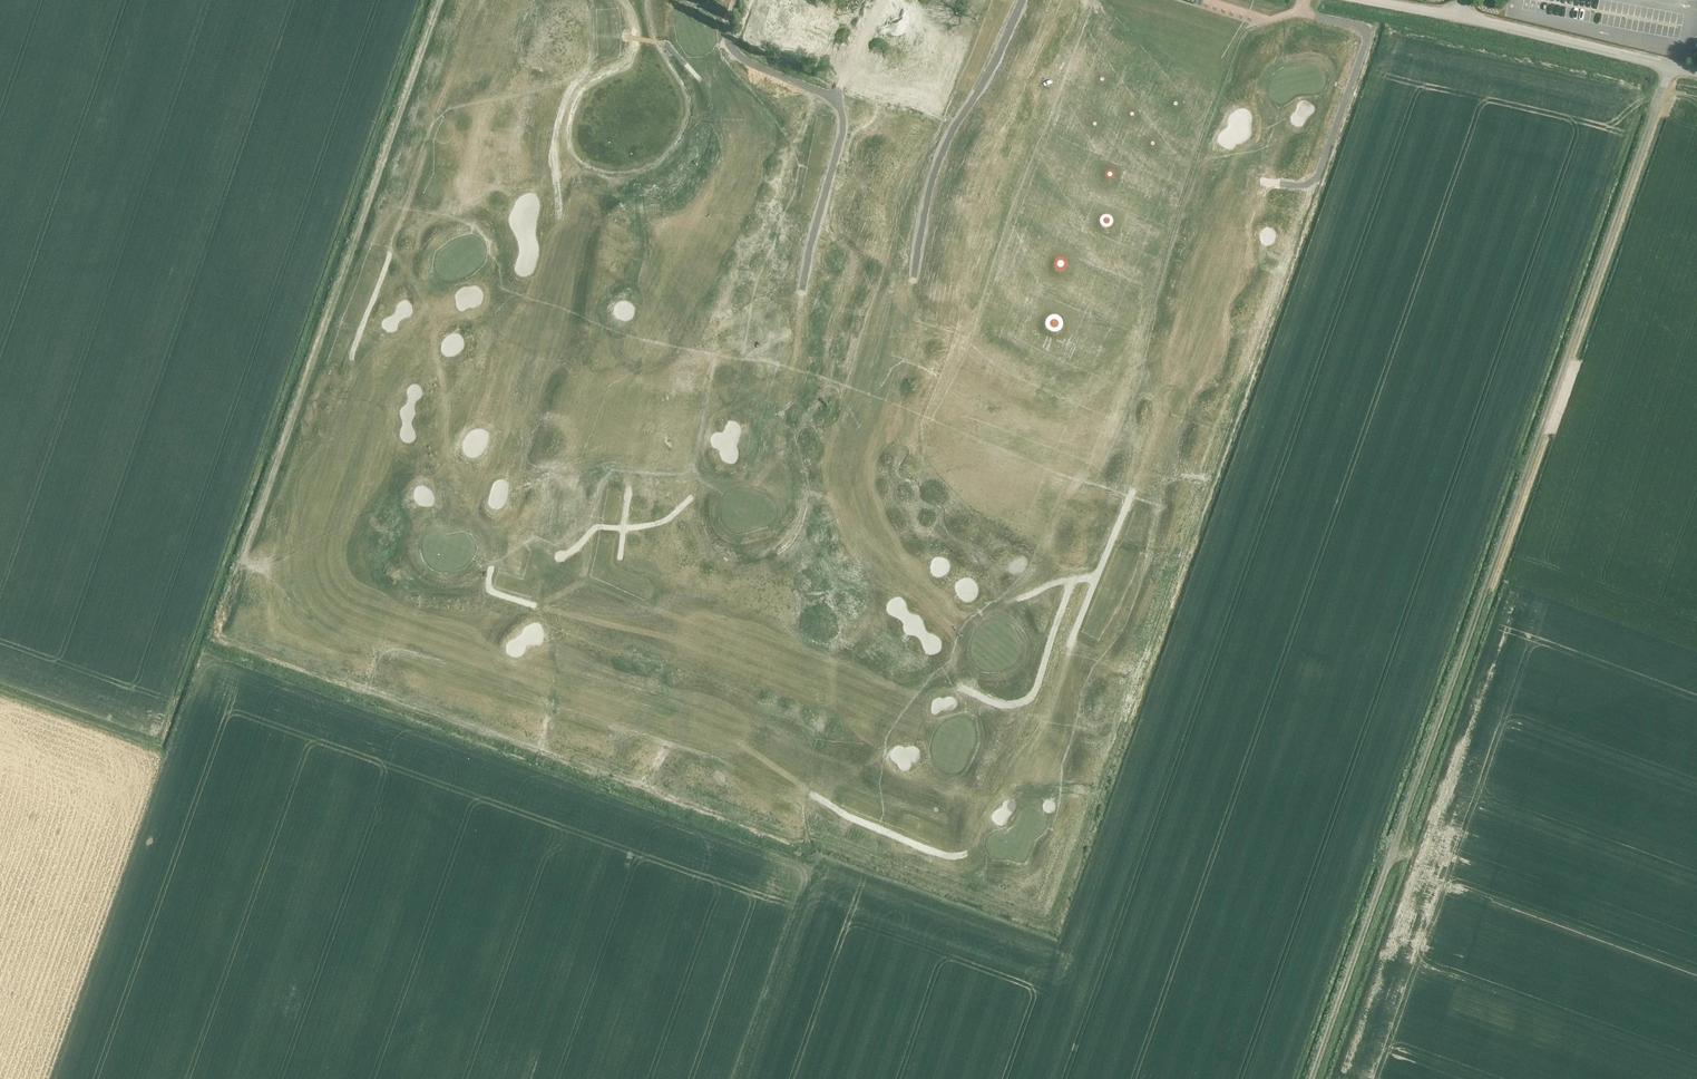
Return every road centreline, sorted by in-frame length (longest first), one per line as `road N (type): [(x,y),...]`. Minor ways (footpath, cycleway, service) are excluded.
road 1 (unclassified): [(1312,1078),(1668,68)]
road 2 (unclassified): [(1668,68),(1365,0)]

